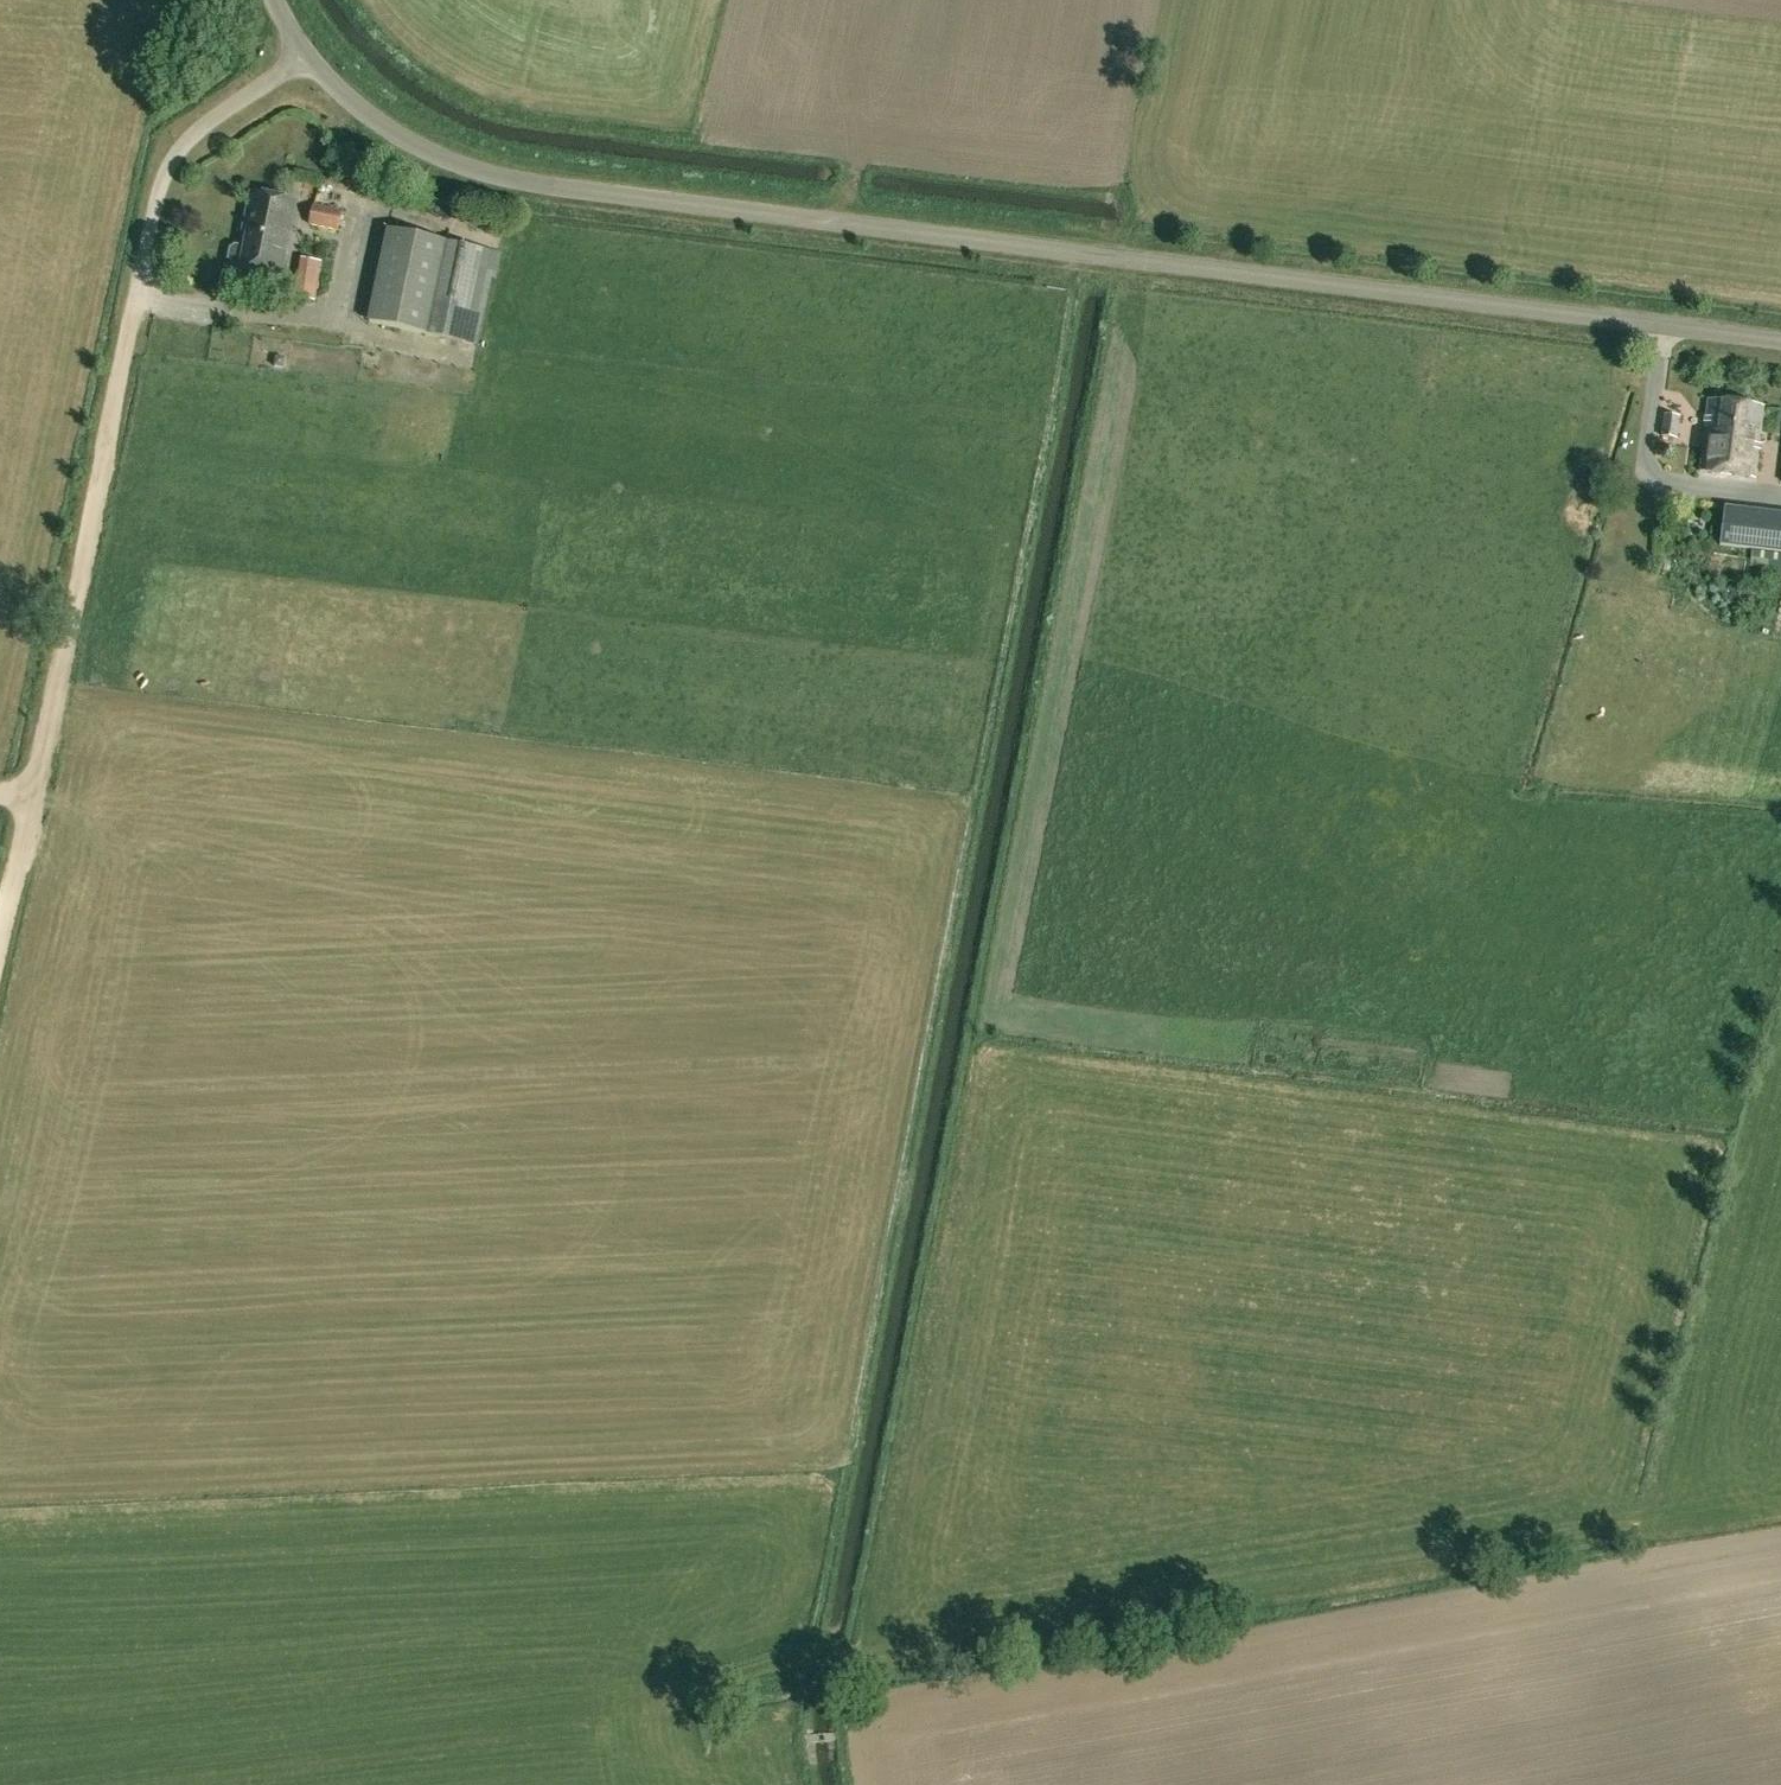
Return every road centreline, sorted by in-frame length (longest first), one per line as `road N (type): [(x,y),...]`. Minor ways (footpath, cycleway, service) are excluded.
road 1 (unclassified): [(1780,336),(541,187),(482,172),(387,127),(307,59)]
road 2 (track): [(0,971),(141,291)]
road 3 (unclassified): [(141,291),(160,188),(175,156),(201,127),(307,59)]

